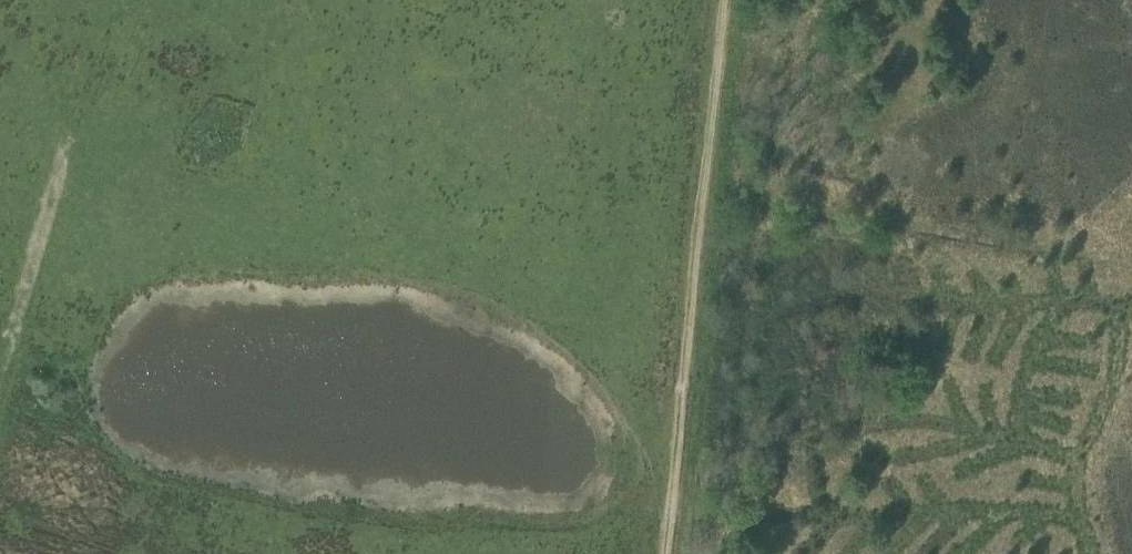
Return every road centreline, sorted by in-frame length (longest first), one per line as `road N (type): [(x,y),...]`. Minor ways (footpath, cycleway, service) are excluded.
road 1 (track): [(662,553),(719,0)]

